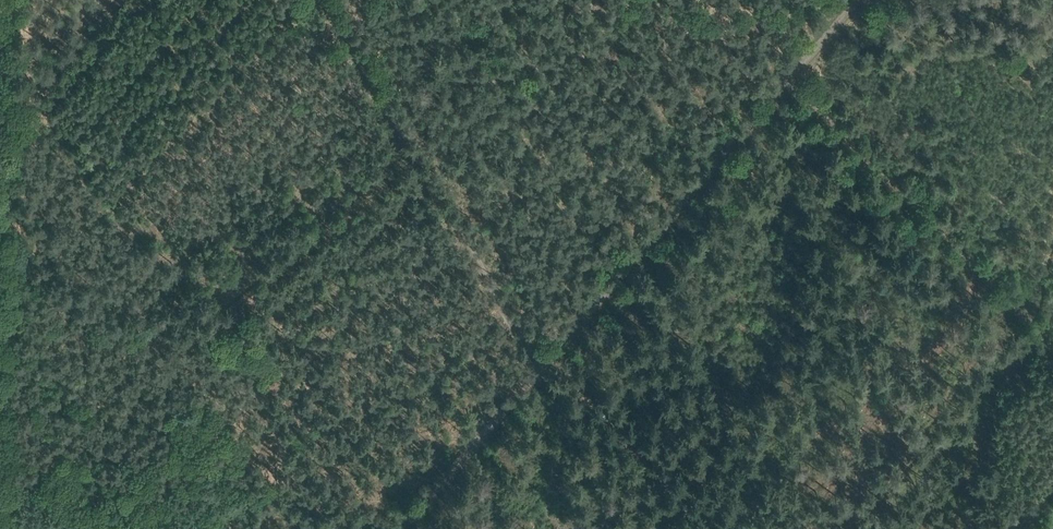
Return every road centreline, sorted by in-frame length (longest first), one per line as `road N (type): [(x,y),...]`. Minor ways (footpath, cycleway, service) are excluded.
road 1 (track): [(401,528),(862,0)]
road 2 (track): [(540,375),(318,0)]
road 3 (track): [(5,0),(0,302)]

